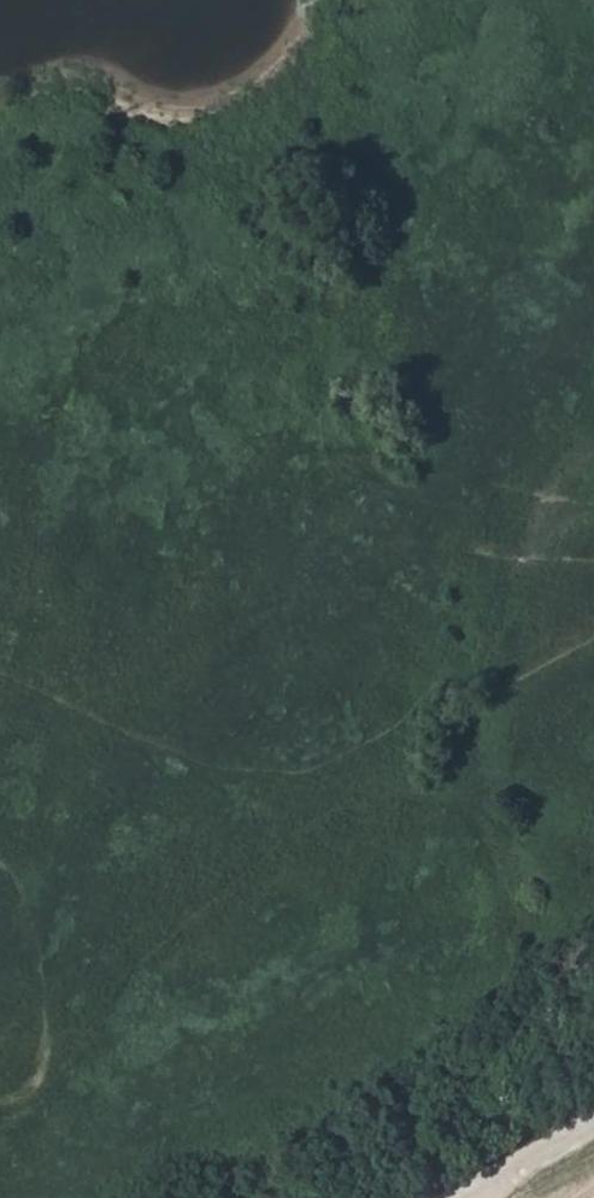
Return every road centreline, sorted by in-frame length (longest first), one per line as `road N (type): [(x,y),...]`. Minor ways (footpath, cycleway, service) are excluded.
road 1 (track): [(451,1197),(593,1123)]

